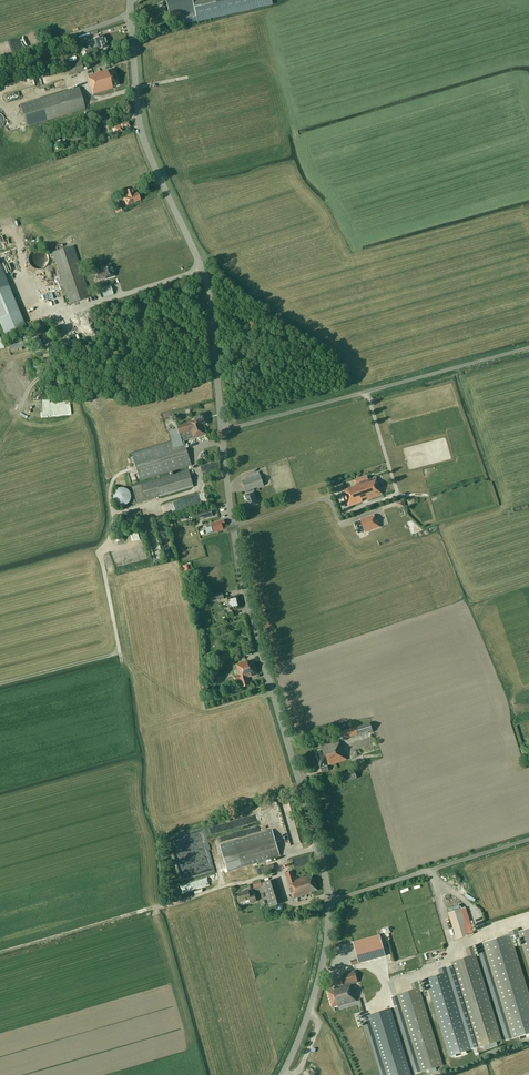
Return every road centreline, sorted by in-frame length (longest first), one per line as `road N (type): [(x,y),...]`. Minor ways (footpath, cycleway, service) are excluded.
road 1 (tertiary): [(328,900),(247,599),(222,429)]
road 2 (tertiary): [(222,429),(205,279),(141,130),(130,0)]
road 3 (unclassified): [(222,429),(528,348)]
road 4 (unclassified): [(328,900),(528,839)]
road 5 (tertiary): [(282,1074),(322,965),(328,900)]

